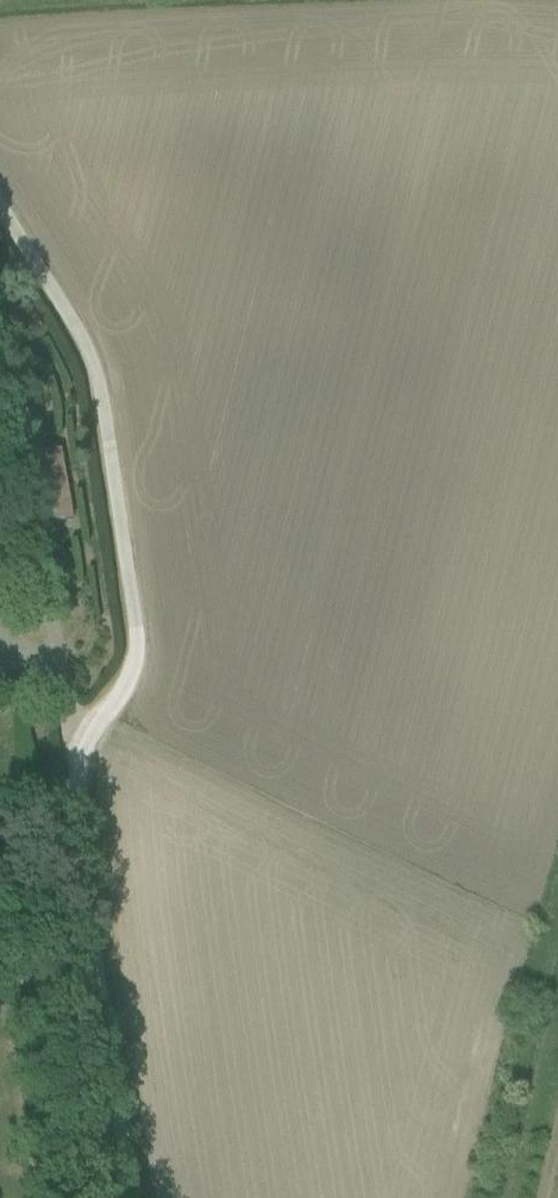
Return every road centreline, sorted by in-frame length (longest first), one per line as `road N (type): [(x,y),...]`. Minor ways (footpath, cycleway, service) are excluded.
road 1 (unclassified): [(0,205),(93,364),(132,621),(128,677),(90,731),(77,800),(131,1197)]

